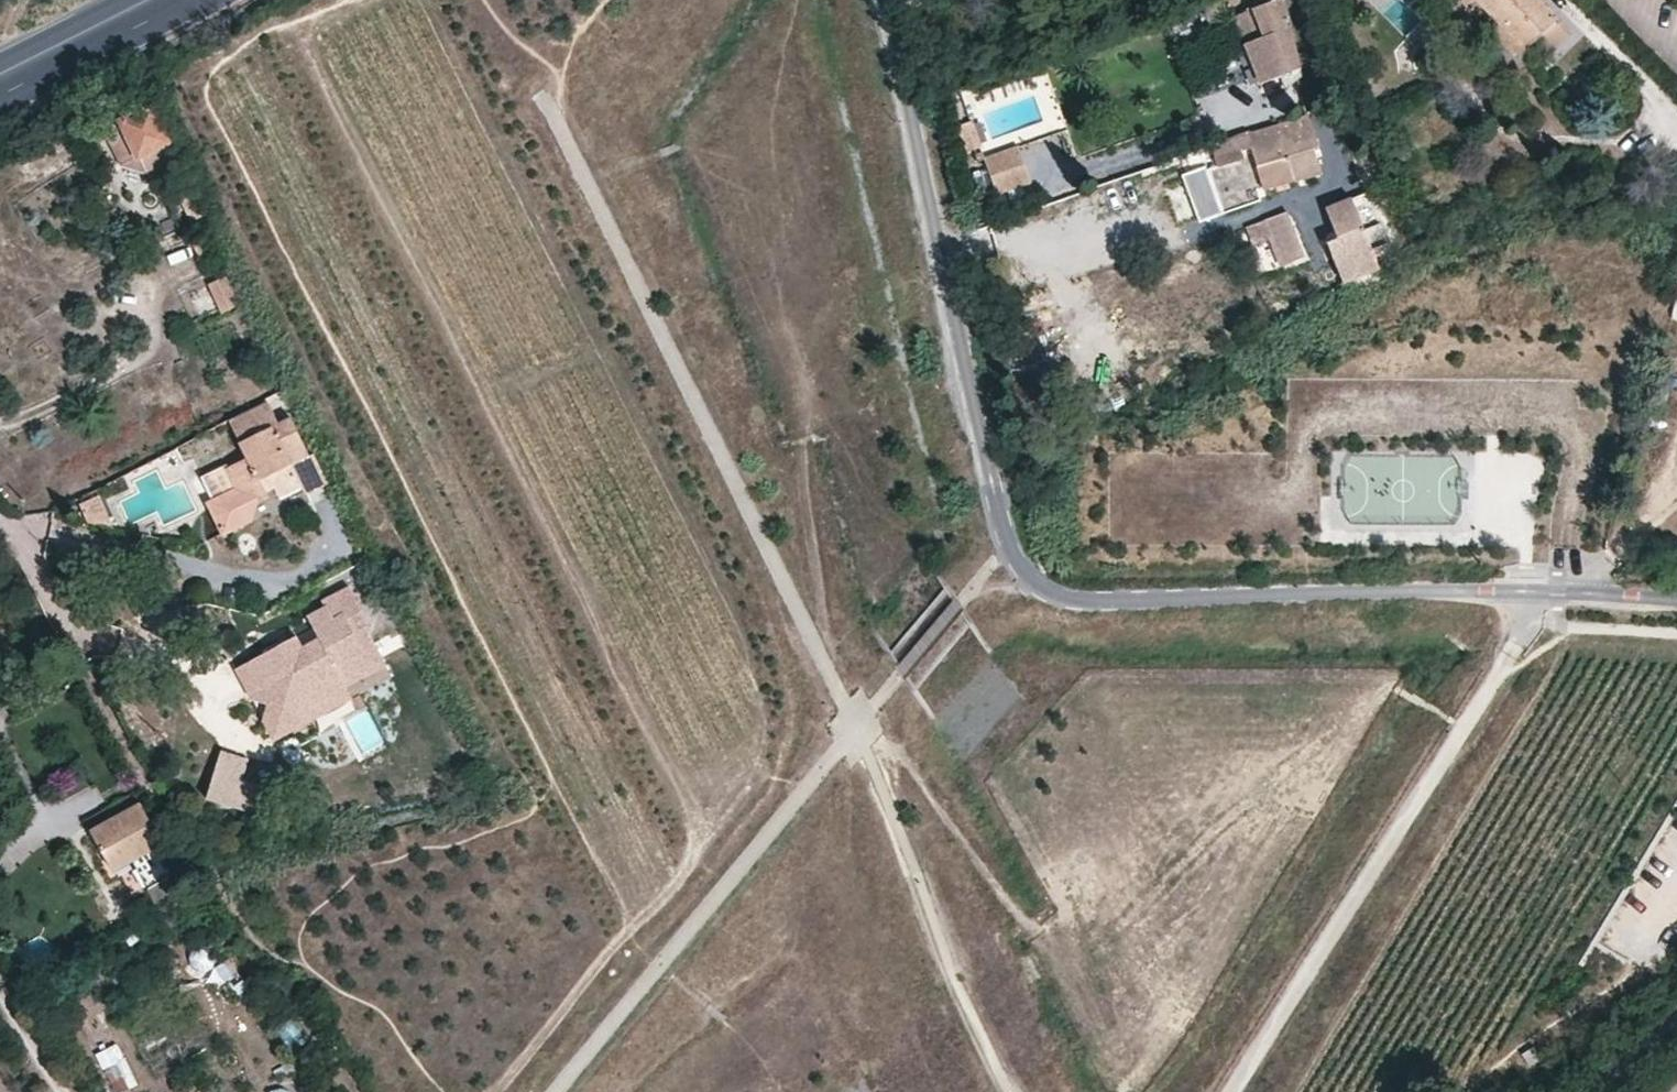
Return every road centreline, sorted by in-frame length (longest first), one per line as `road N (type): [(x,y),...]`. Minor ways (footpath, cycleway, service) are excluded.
road 1 (residential): [(1676,598),(1544,588),(1105,600),(1044,589),(1020,567),(1012,544),(892,0)]
road 2 (track): [(546,103),(844,695),(992,1059),(1013,1091)]
road 3 (track): [(1544,588),(1517,643),(1232,1091)]
road 4 (primary): [(149,0),(0,75)]

